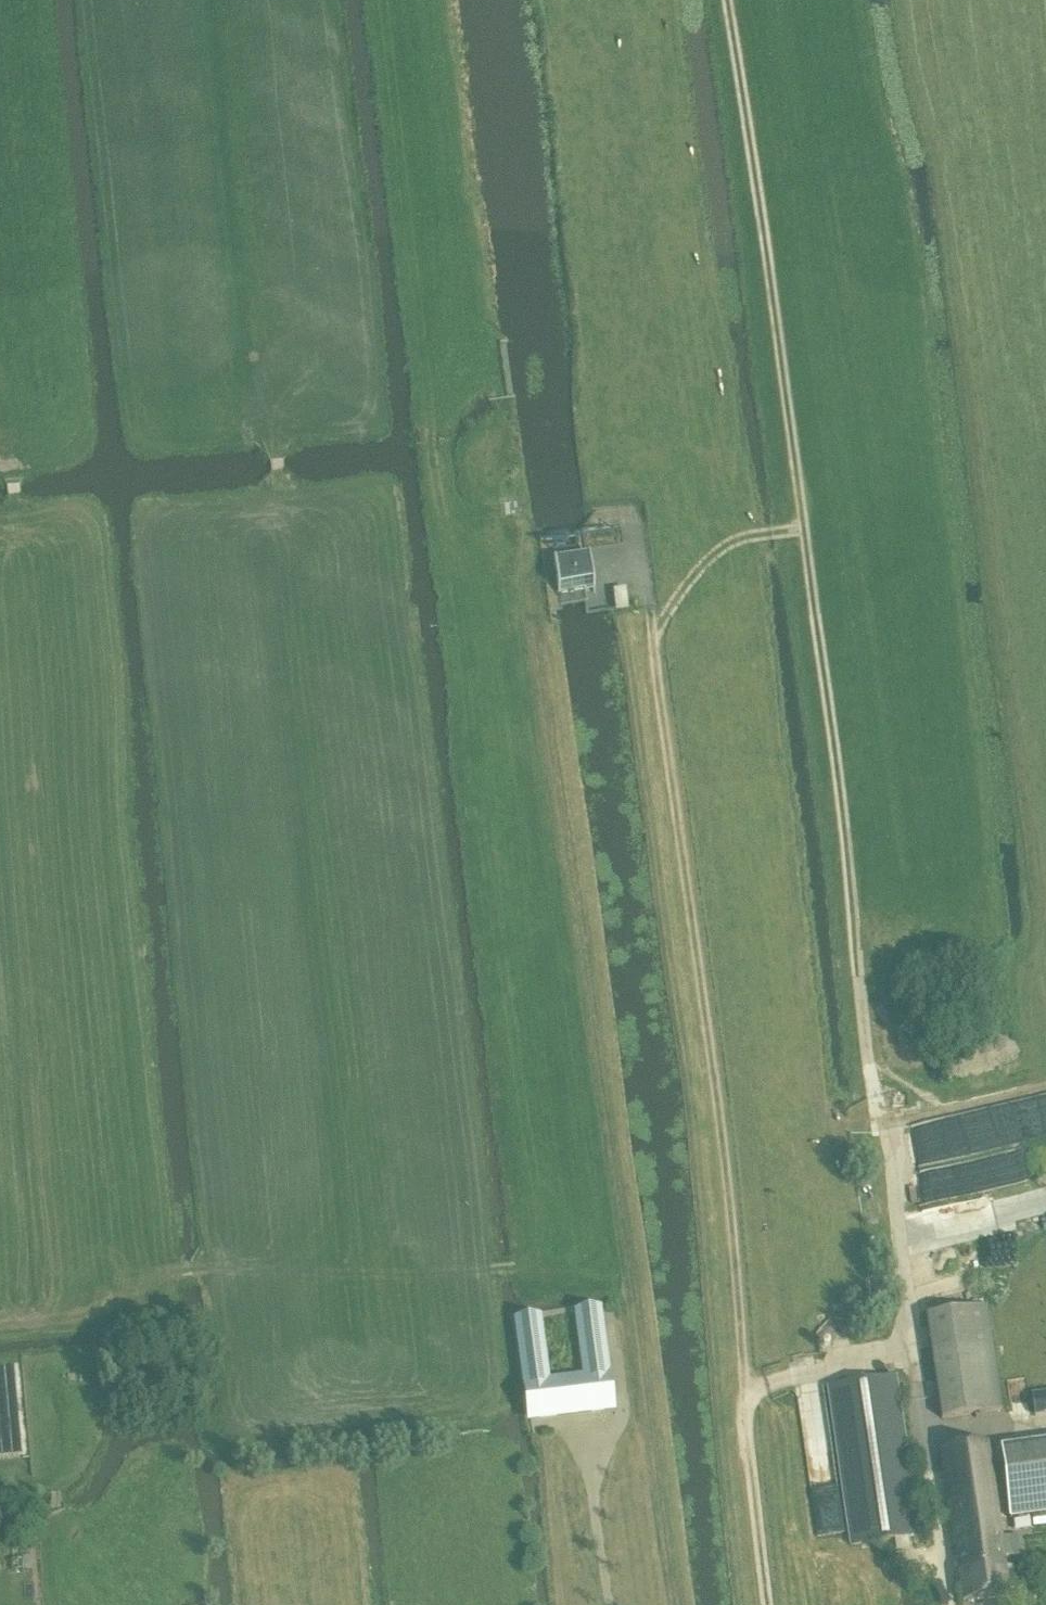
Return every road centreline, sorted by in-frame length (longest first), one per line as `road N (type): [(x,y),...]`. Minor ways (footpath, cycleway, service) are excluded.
road 1 (track): [(919,1356),(730,0)]
road 2 (track): [(653,640),(730,1212),(769,1604)]
road 3 (track): [(953,1604),(919,1356),(747,1389)]
road 4 (track): [(629,552),(646,582),(653,640),(687,576),(727,545),(806,530)]

